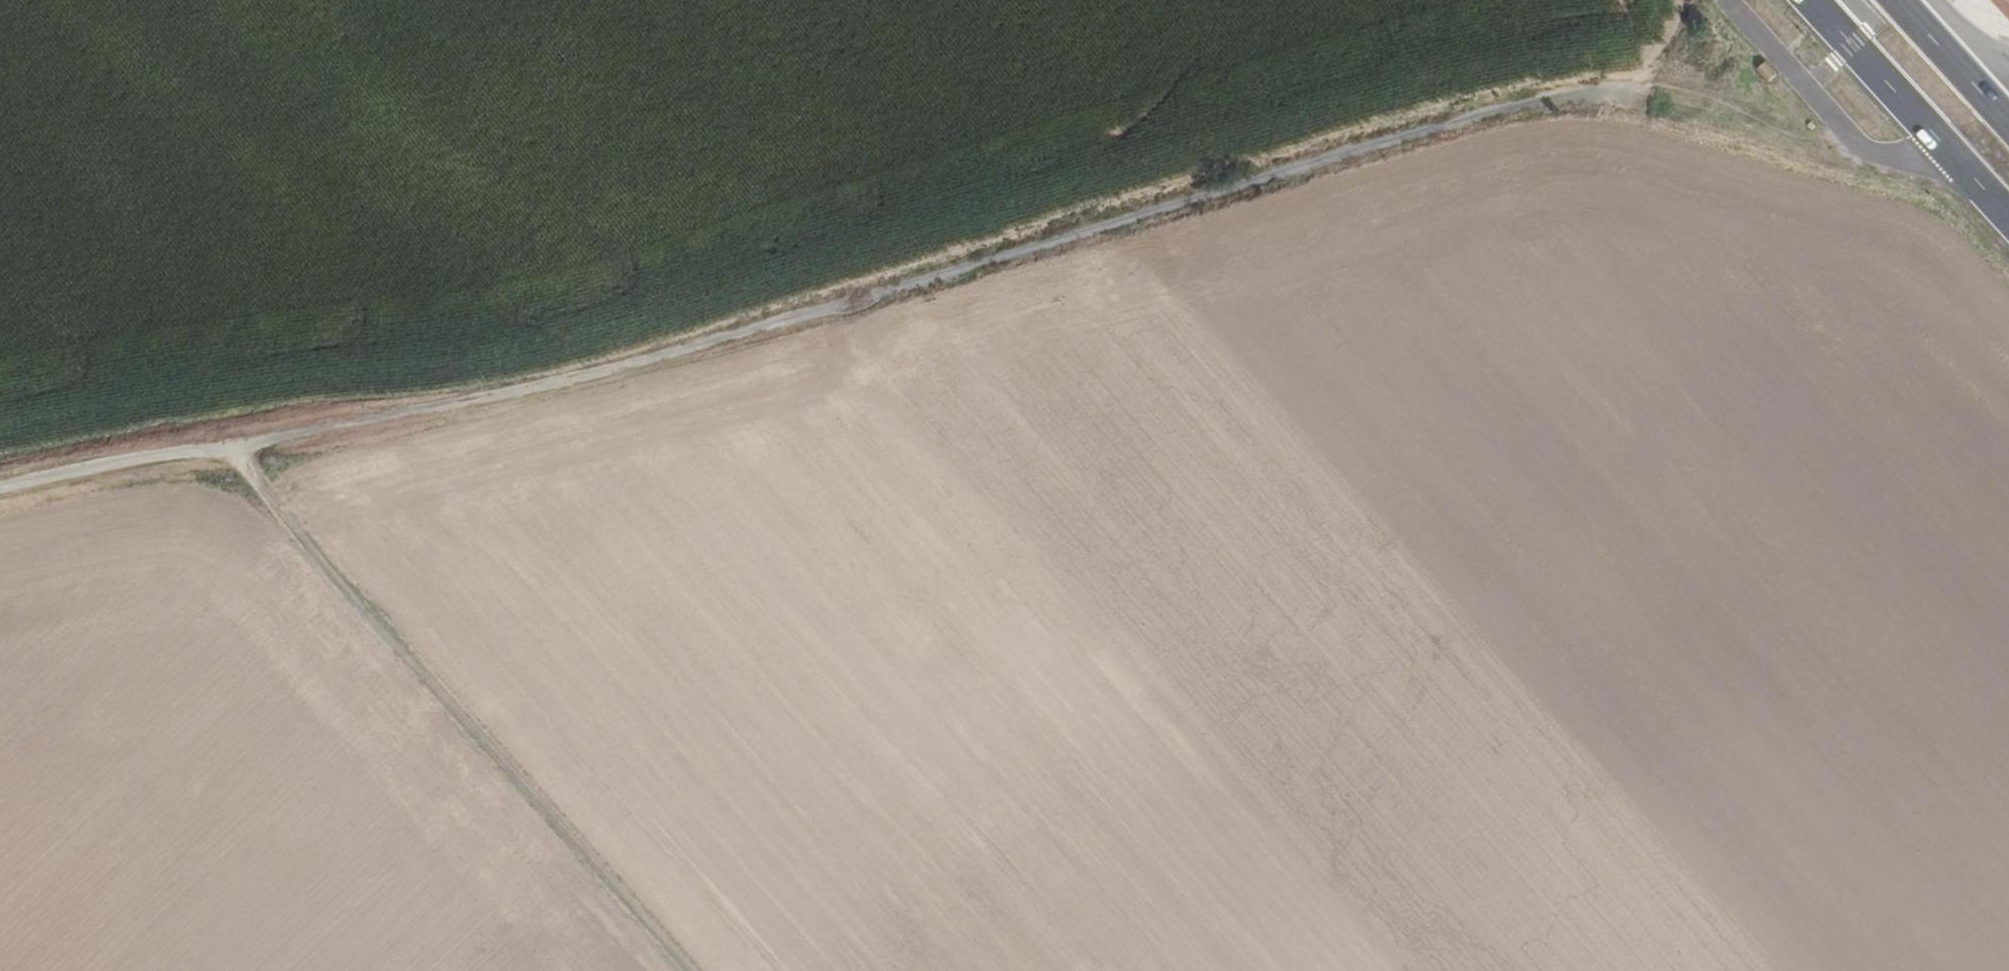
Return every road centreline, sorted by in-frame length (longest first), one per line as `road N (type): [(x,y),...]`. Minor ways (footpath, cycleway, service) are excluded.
road 1 (unclassified): [(0,487),(587,376),(1500,108),(1630,93)]
road 2 (track): [(239,445),(296,535),(688,970)]
road 3 (primary): [(1810,0),(2008,218)]
road 4 (primary): [(2008,122),(1899,0)]

